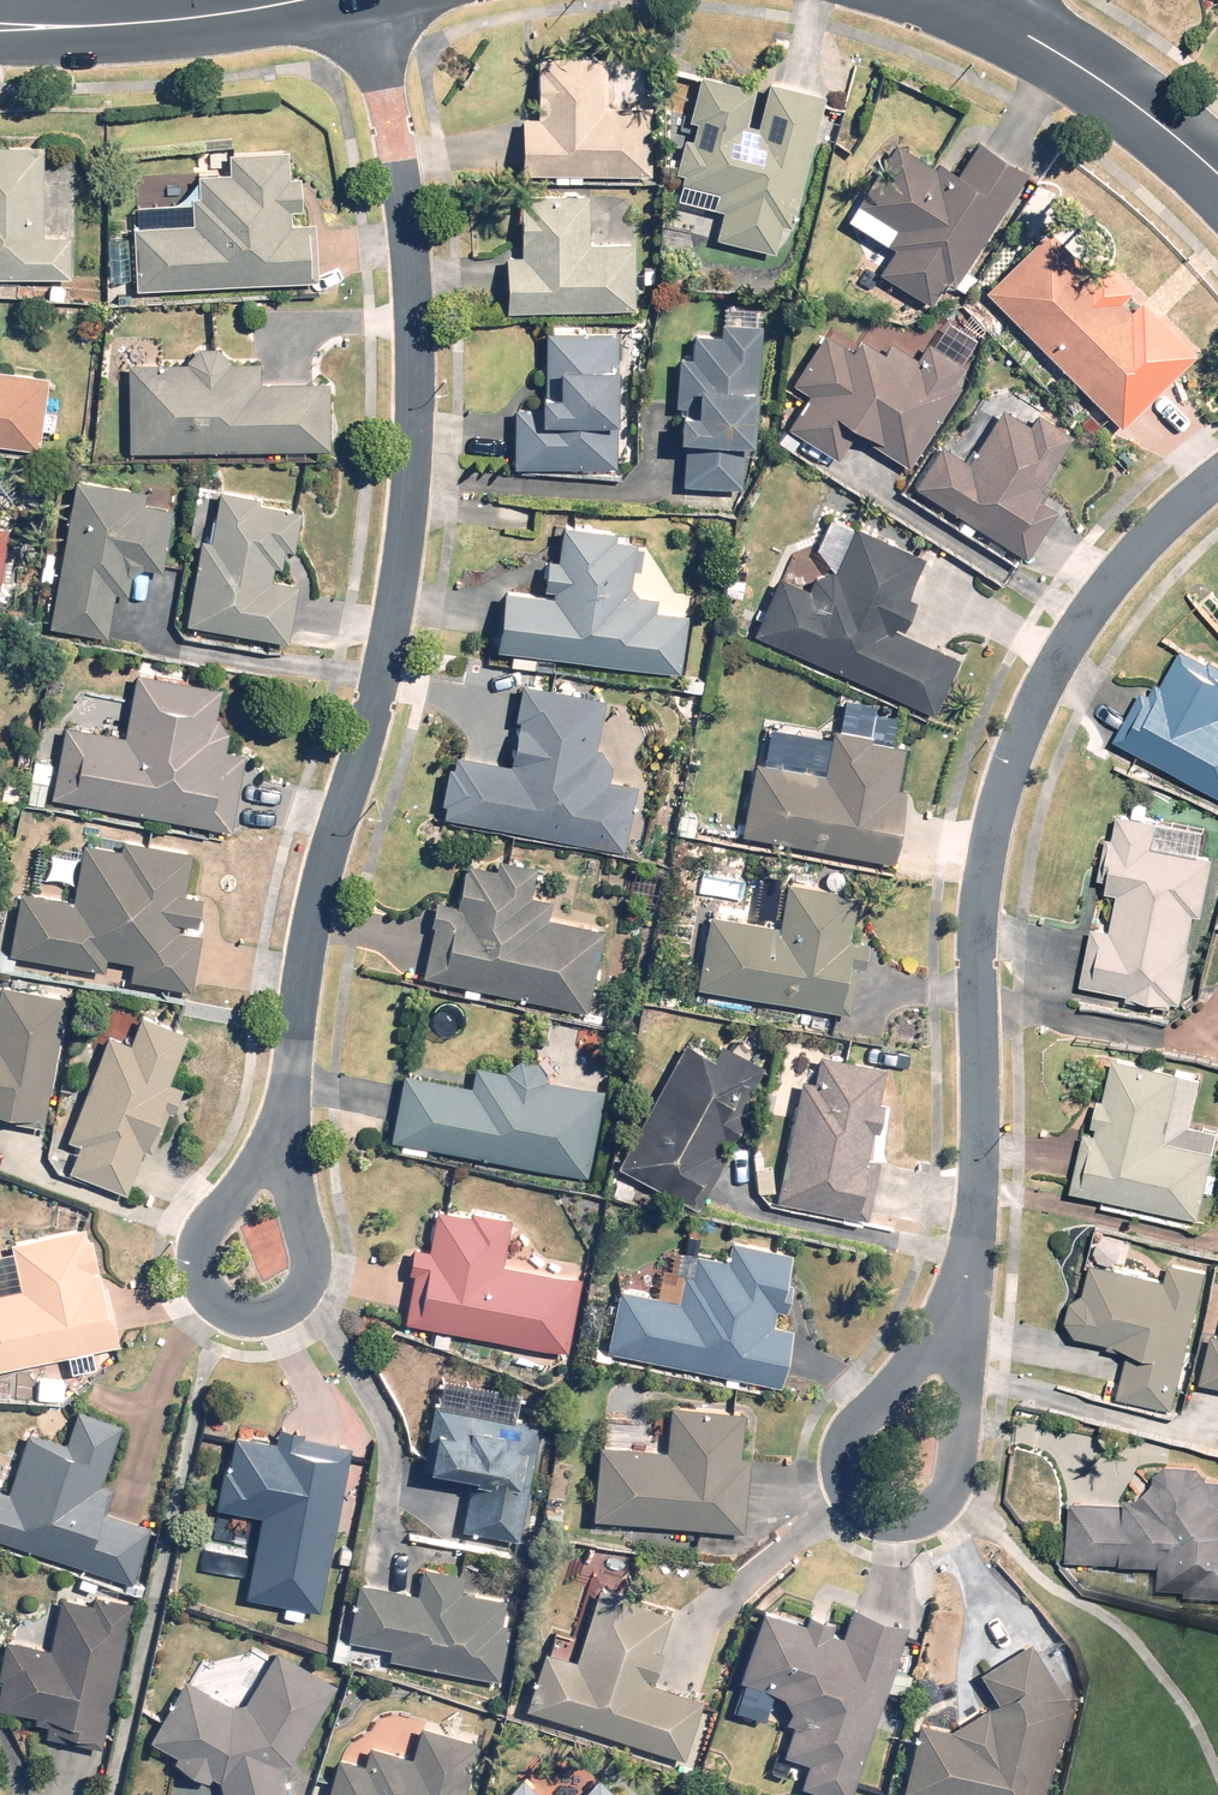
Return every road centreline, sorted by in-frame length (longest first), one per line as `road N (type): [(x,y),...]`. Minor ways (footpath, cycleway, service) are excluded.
road 1 (residential): [(370,0),(420,386),(397,595),(365,749),(312,926),(287,1128)]
road 2 (residential): [(1217,478),(1122,573),(1048,681),(1007,769),(988,842),(978,952),(982,1147),(962,1309)]
road 3 (residential): [(962,1309),(964,1458),(951,1495),(914,1522),(871,1511),(848,1483),(847,1441),(930,1337)]
road 4 (residential): [(287,1128),(313,1255),(299,1292),(277,1308),(220,1304),(202,1273),(202,1249),(230,1201)]
road 5 (residential): [(1217,180),(1144,112),(992,12)]
road 6 (residential): [(288,0),(106,29)]

